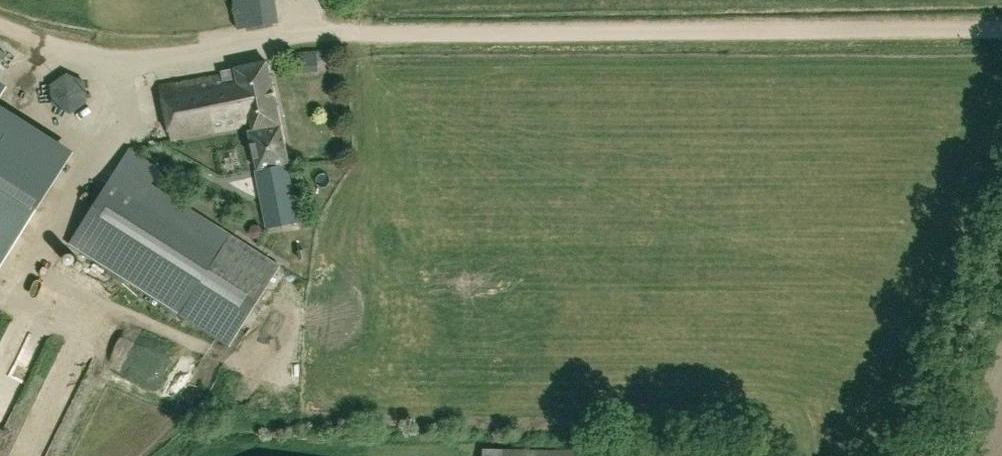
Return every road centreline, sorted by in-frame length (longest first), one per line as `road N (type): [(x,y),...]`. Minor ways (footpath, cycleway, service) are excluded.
road 1 (track): [(1001,27),(363,34),(128,57),(0,30)]
road 2 (tertiary): [(919,455),(1001,243)]

